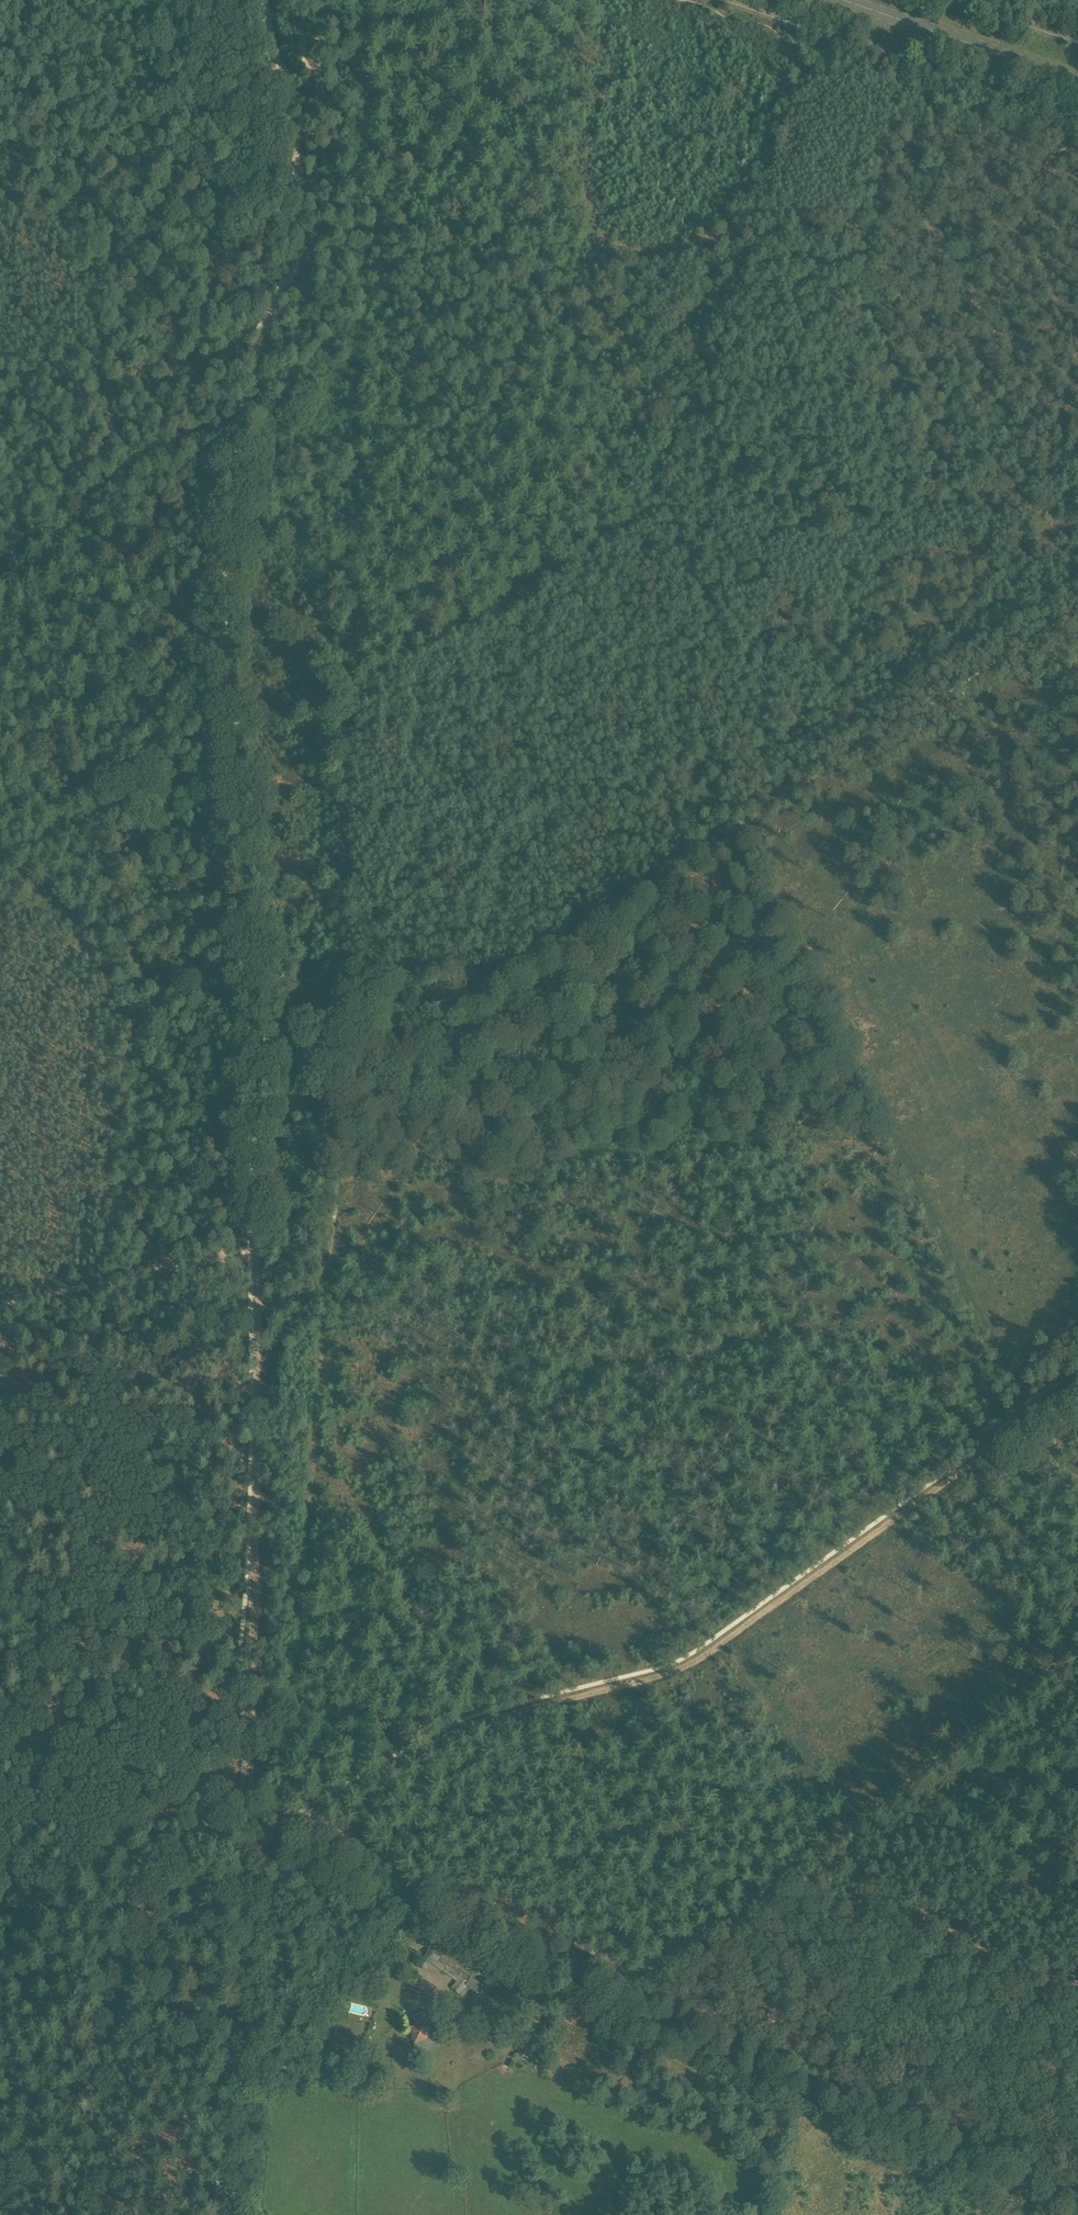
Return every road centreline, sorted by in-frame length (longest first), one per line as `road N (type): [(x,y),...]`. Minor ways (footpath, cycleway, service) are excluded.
road 1 (track): [(258,1240),(246,895),(225,626),(240,442),(305,193),(290,118)]
road 2 (track): [(1066,2214),(280,1835)]
road 3 (track): [(340,971),(332,1250),(284,1821)]
road 4 (track): [(1077,603),(491,976),(340,971)]
road 5 (track): [(307,1819),(457,1730),(683,1669),(1014,1438)]
road 6 (track): [(248,1852),(258,1240)]
road 7 (track): [(221,2214),(248,1852)]
road 8 (track): [(290,118),(208,113),(0,64)]
road 9 (track): [(240,442),(90,480),(0,574)]
road 10 (track): [(258,1240),(0,1305)]
road 11 (primary): [(841,0),(1077,82)]
road 12 (track): [(0,358),(84,361),(98,370),(127,468)]
road 13 (track): [(290,118),(262,0)]

